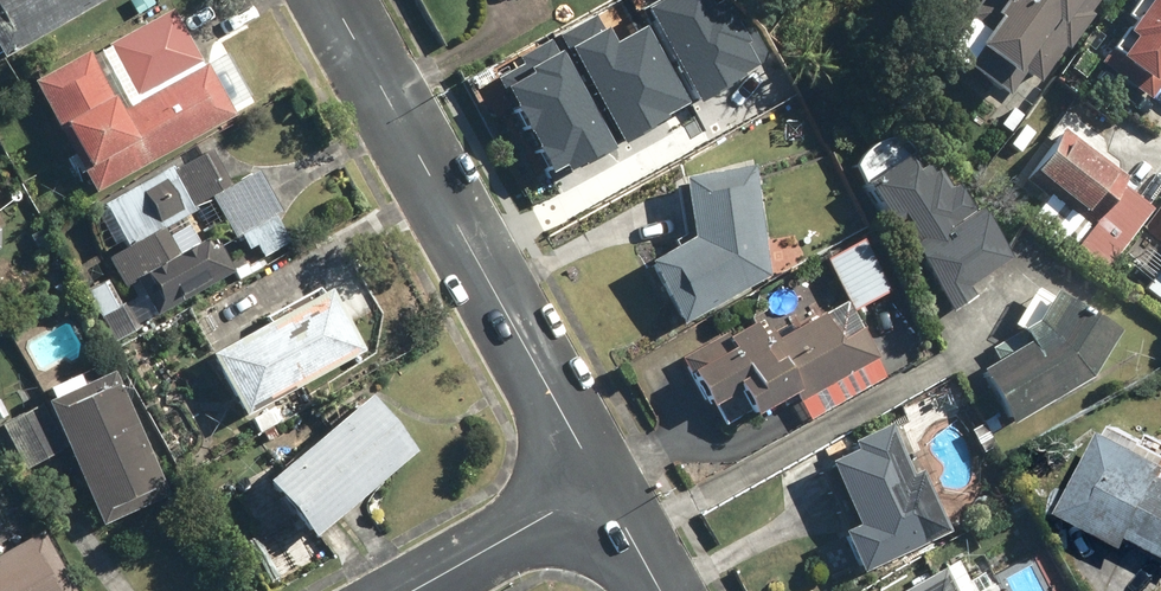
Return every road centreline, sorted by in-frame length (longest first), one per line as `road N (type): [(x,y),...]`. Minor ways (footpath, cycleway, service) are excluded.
road 1 (residential): [(327,0),(601,483)]
road 2 (residential): [(601,483),(410,590)]
road 3 (residential): [(601,483),(660,590)]

